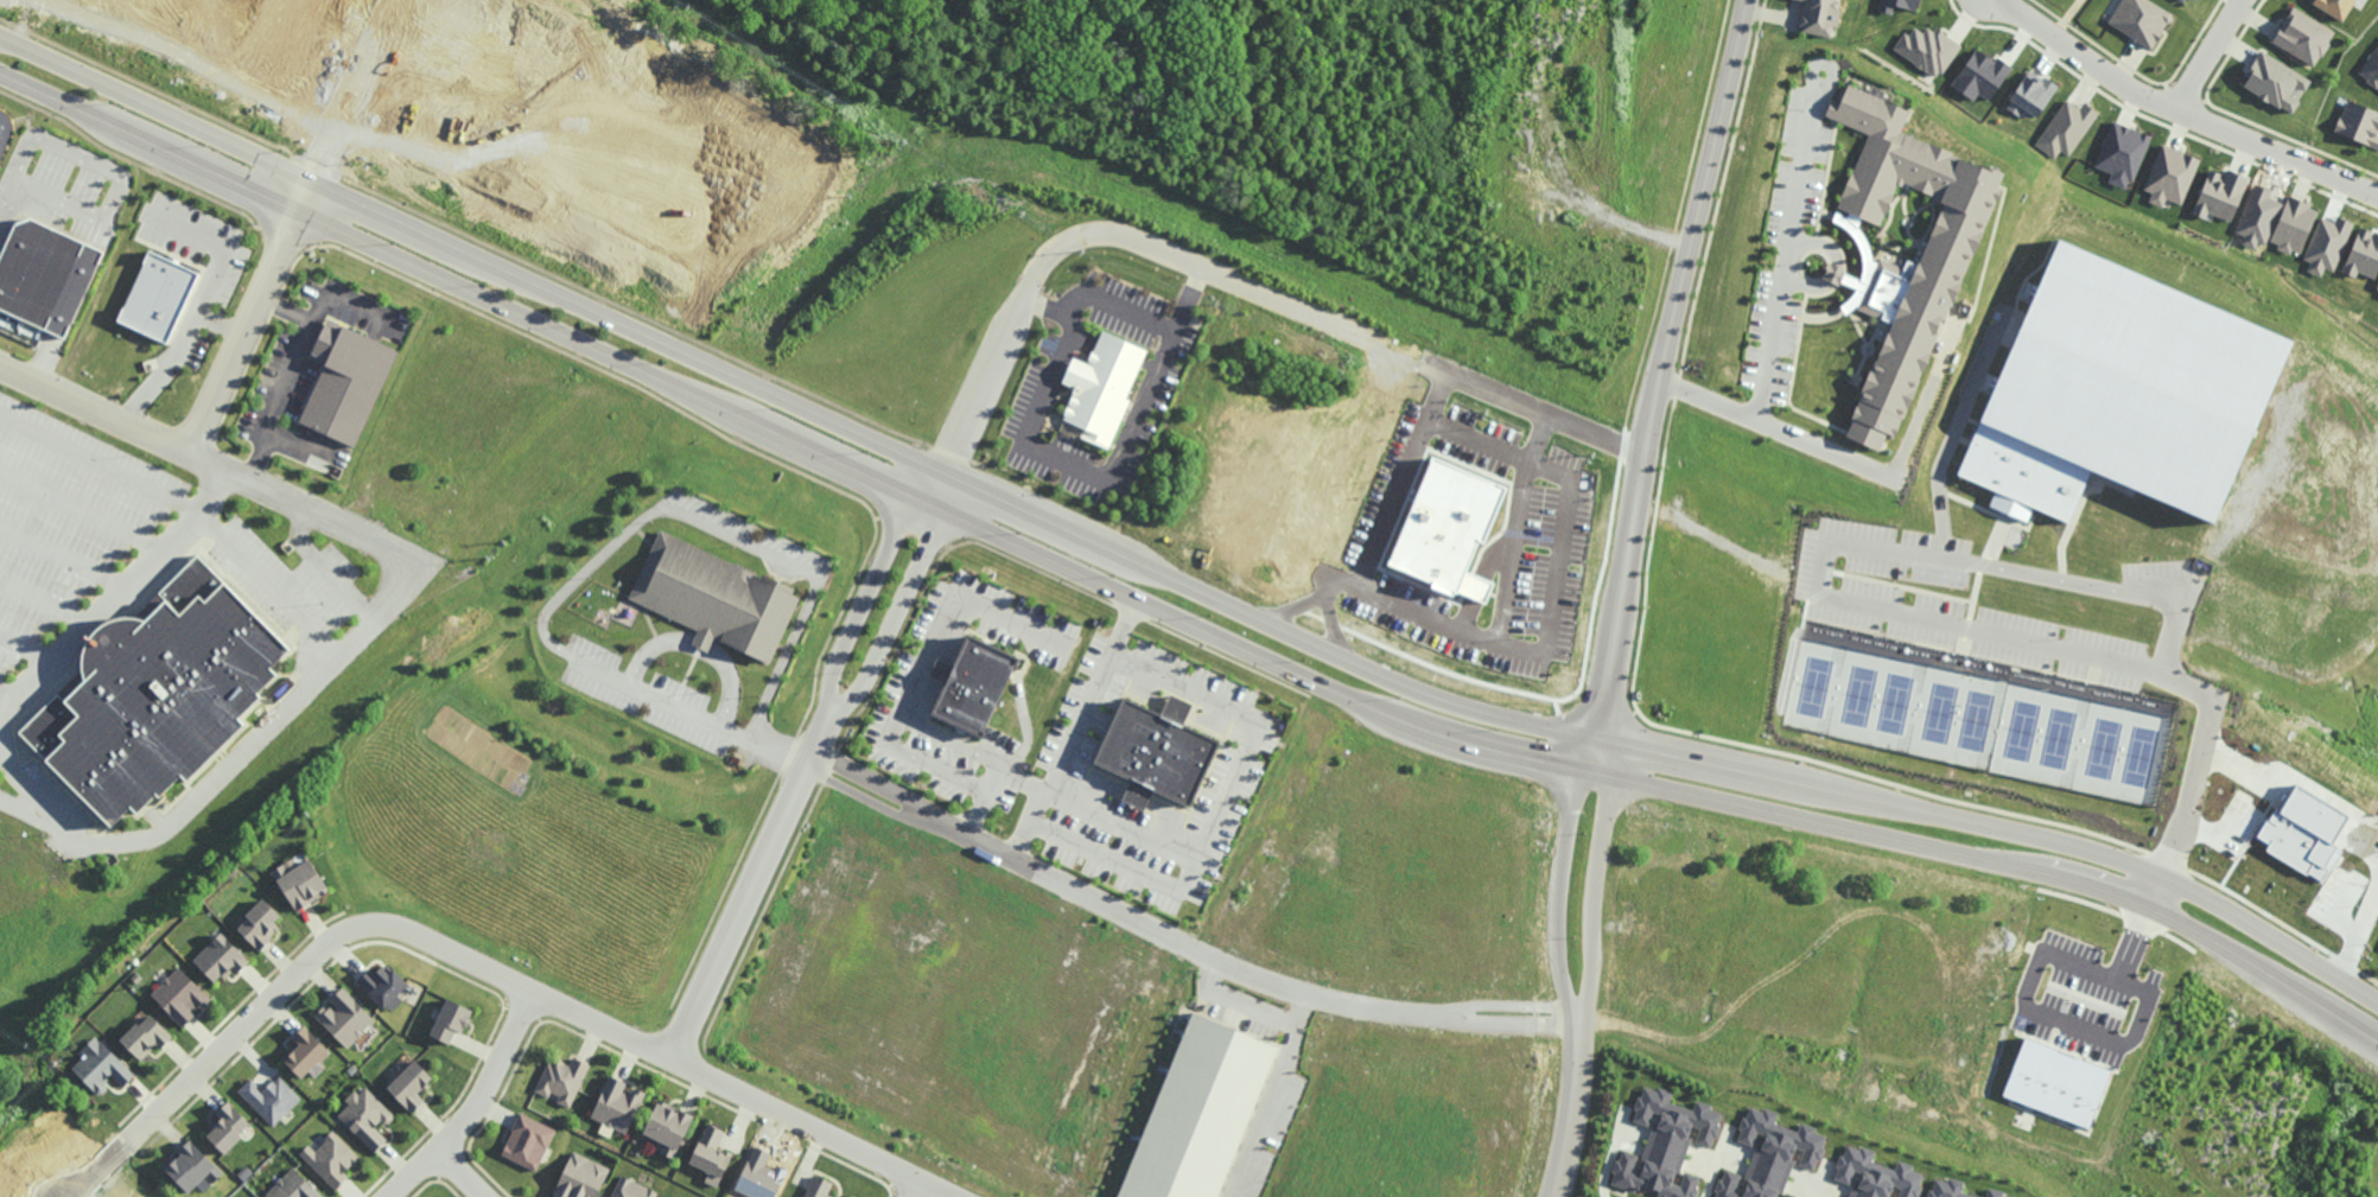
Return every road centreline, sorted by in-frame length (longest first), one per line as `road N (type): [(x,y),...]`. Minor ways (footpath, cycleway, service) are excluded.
road 1 (tertiary): [(0,74),(1315,682),(1502,751),(2097,889),(2166,915),(2377,1046)]
road 2 (tertiary): [(2377,1004),(2175,881),(2081,845),(1493,715),(1400,682),(0,35)]
road 3 (residential): [(949,1196),(419,932),(374,922),(342,931),(306,960),(64,1196)]
road 4 (residential): [(1646,456),(1445,382),(1202,266),(1101,229),(1058,241),(1031,278),(943,471)]
road 5 (residential): [(1747,0),(1660,380),(1600,734)]
road 6 (residential): [(932,817),(1194,953),(1285,991),(1456,1014)]
road 7 (residential): [(433,559),(161,834),(115,847),(77,843),(0,804)]
road 8 (residential): [(408,0),(190,448)]
road 9 (residential): [(433,559),(0,362)]
road 10 (residential): [(1996,0),(2124,87),(2377,195)]
road 11 (residential): [(828,714),(669,1061)]
road 12 (residential): [(1600,734),(1571,766),(1556,912),(1578,1063)]
road 13 (residential): [(1578,1063),(1614,776),(1600,734)]
road 14 (residential): [(828,714),(865,681),(946,515),(943,471)]
road 15 (residential): [(943,471),(908,497),(831,670),(828,714)]
road 16 (residential): [(567,654),(808,760)]
road 17 (residential): [(386,1196),(481,1097),(530,989)]
road 18 (residential): [(932,817),(838,760),(808,760)]
road 19 (residential): [(808,760),(901,814),(932,817)]
road 20 (residential): [(1556,1196),(1578,1063)]
road 21 (residential): [(1456,1014),(1569,1025),(1587,1014)]
road 22 (residential): [(1587,1014),(1565,1006),(1483,1005),(1456,1014)]
road 23 (residential): [(2241,0),(2177,112)]

